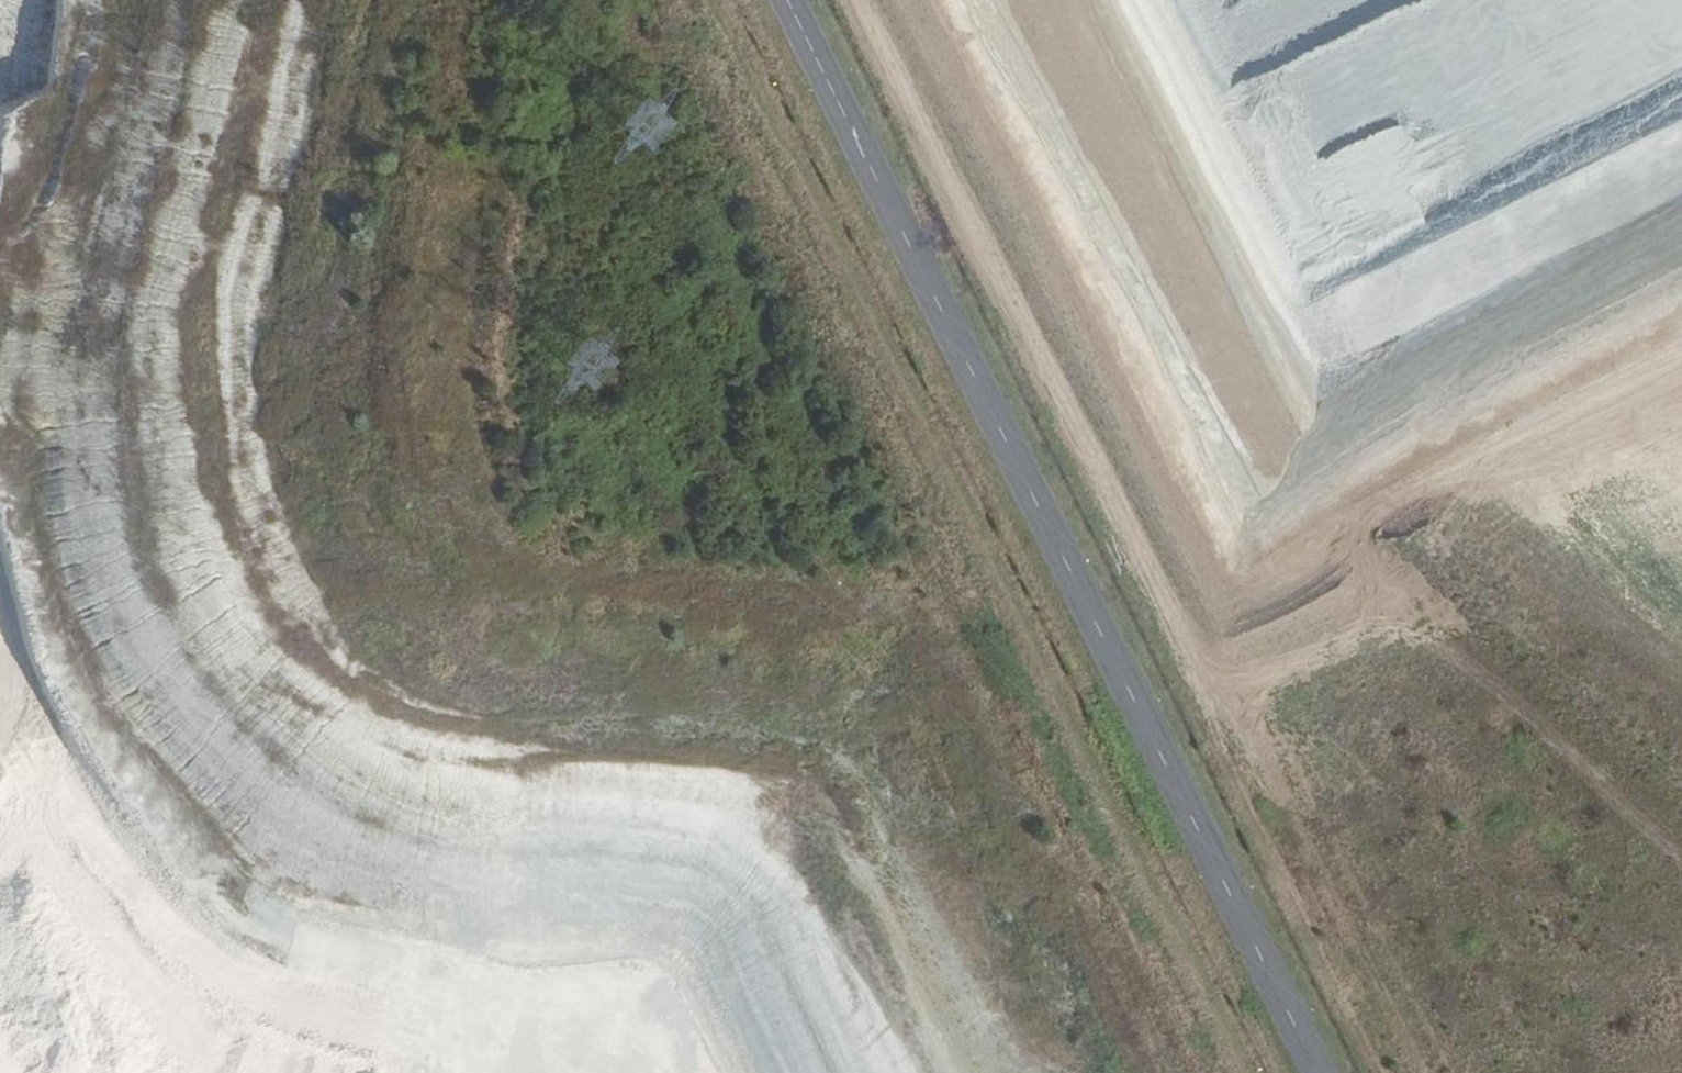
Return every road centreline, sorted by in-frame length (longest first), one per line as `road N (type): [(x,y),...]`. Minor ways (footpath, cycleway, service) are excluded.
road 1 (tertiary): [(789,0),(1321,1072)]

